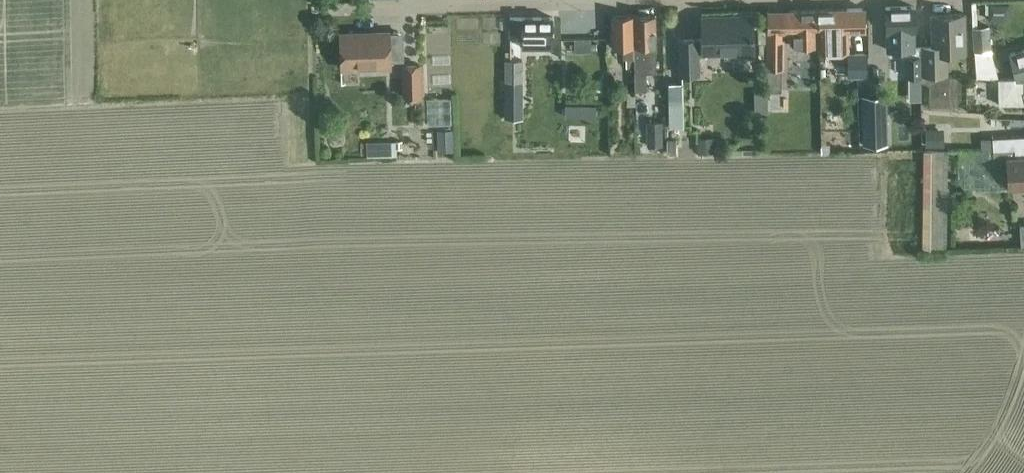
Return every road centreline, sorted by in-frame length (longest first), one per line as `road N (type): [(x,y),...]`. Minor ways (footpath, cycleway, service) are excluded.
road 1 (residential): [(313,9),(650,0)]

